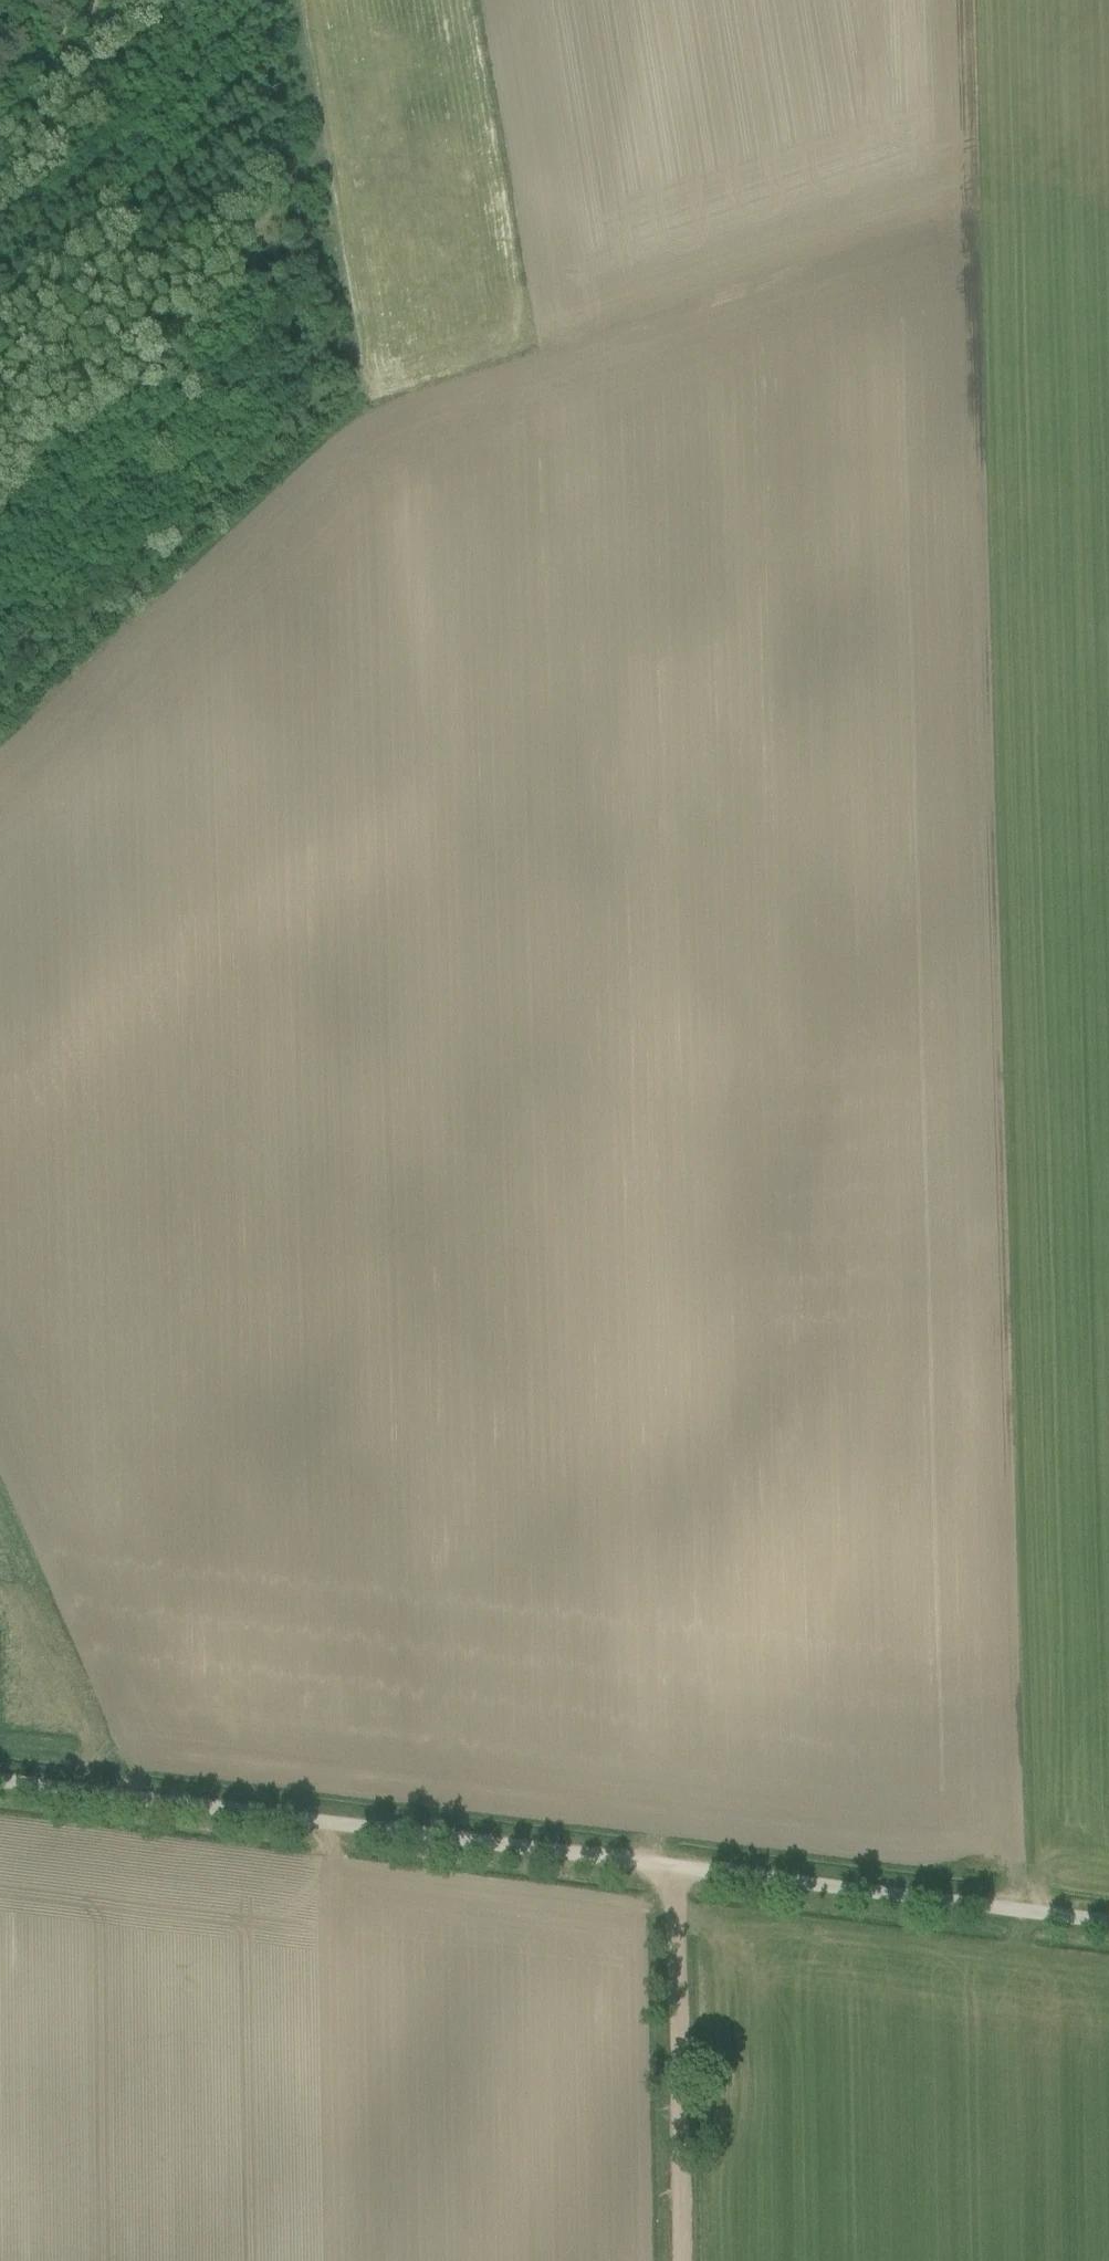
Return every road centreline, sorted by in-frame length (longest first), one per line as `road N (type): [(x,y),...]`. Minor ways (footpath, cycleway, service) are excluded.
road 1 (unclassified): [(1108,1922),(0,1780)]
road 2 (track): [(684,2260),(670,1866)]
road 3 (track): [(92,0),(0,87)]

